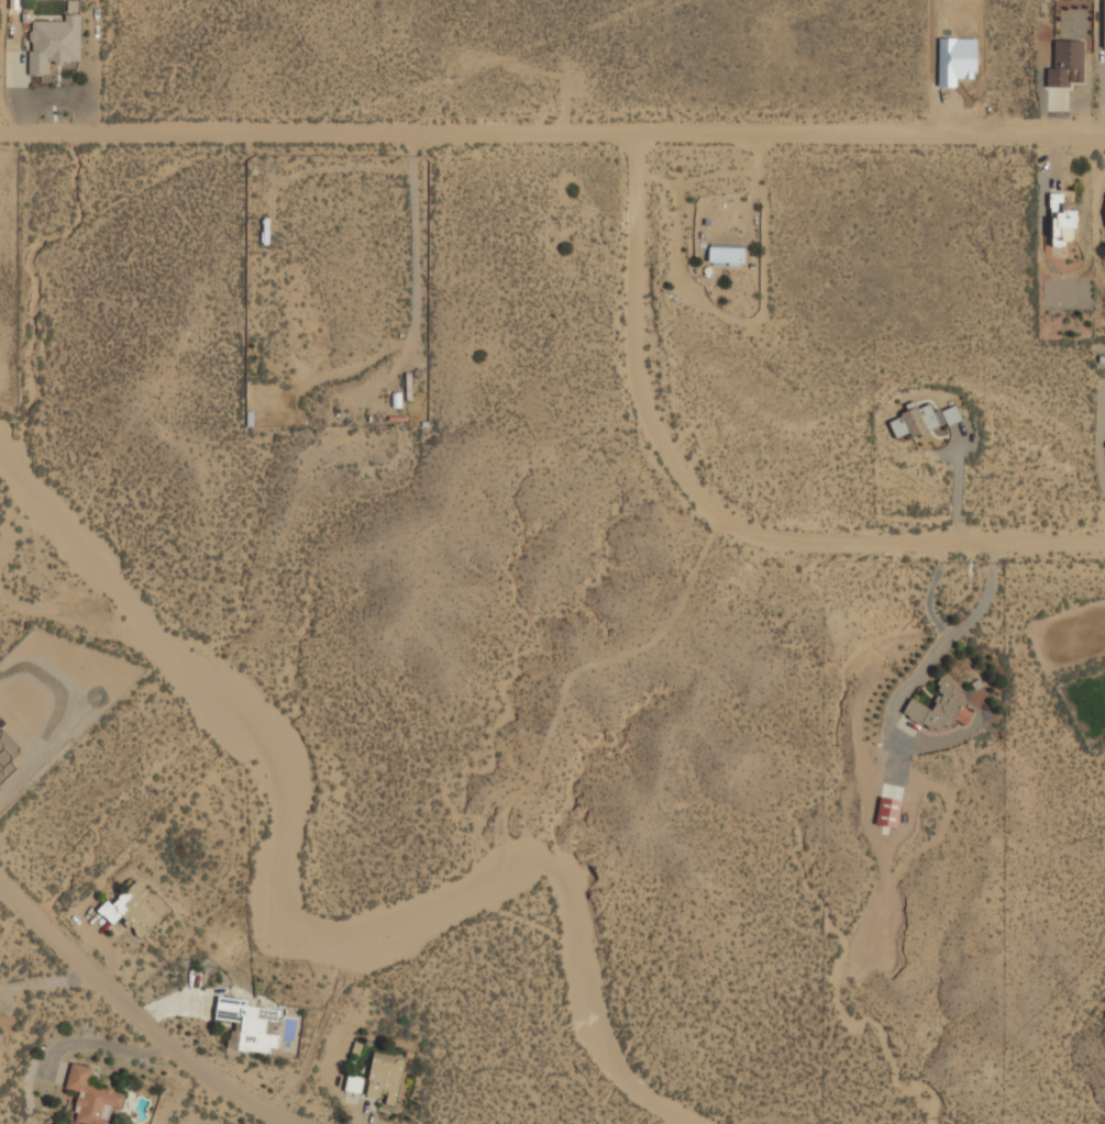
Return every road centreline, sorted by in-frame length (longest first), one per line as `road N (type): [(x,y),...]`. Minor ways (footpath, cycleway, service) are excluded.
road 1 (residential): [(0,137),(1104,138)]
road 2 (residential): [(695,488),(732,528),(771,543),(1104,544)]
road 3 (residential): [(0,888),(107,990),(298,1123)]
road 4 (residential): [(641,141),(644,394),(695,488)]

